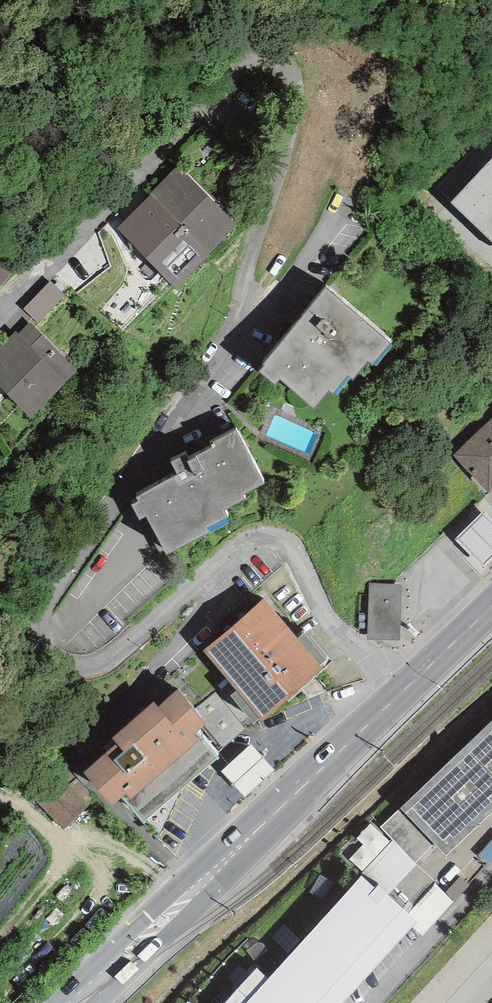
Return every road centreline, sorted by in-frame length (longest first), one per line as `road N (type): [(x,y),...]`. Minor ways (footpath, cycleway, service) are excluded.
road 1 (residential): [(403,692),(321,614),(292,550),(275,542),(249,543),(219,564),(111,667),(81,673),(42,648),(41,623),(56,592),(200,389),(232,320),(292,130),(292,83),(272,70),(239,74),(0,318)]
road 2 (secondary): [(75,1002),(403,692)]
road 3 (secondary): [(403,692),(491,607)]

